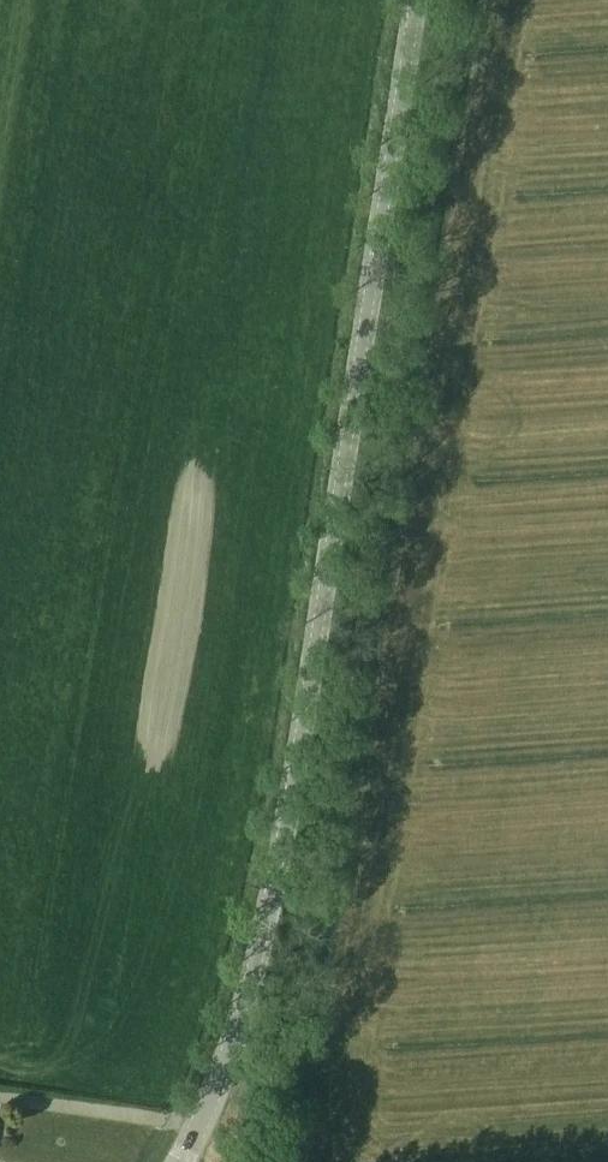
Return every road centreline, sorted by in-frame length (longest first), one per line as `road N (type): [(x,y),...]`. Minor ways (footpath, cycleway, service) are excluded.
road 1 (unclassified): [(180,1161),(268,967),(410,0)]

